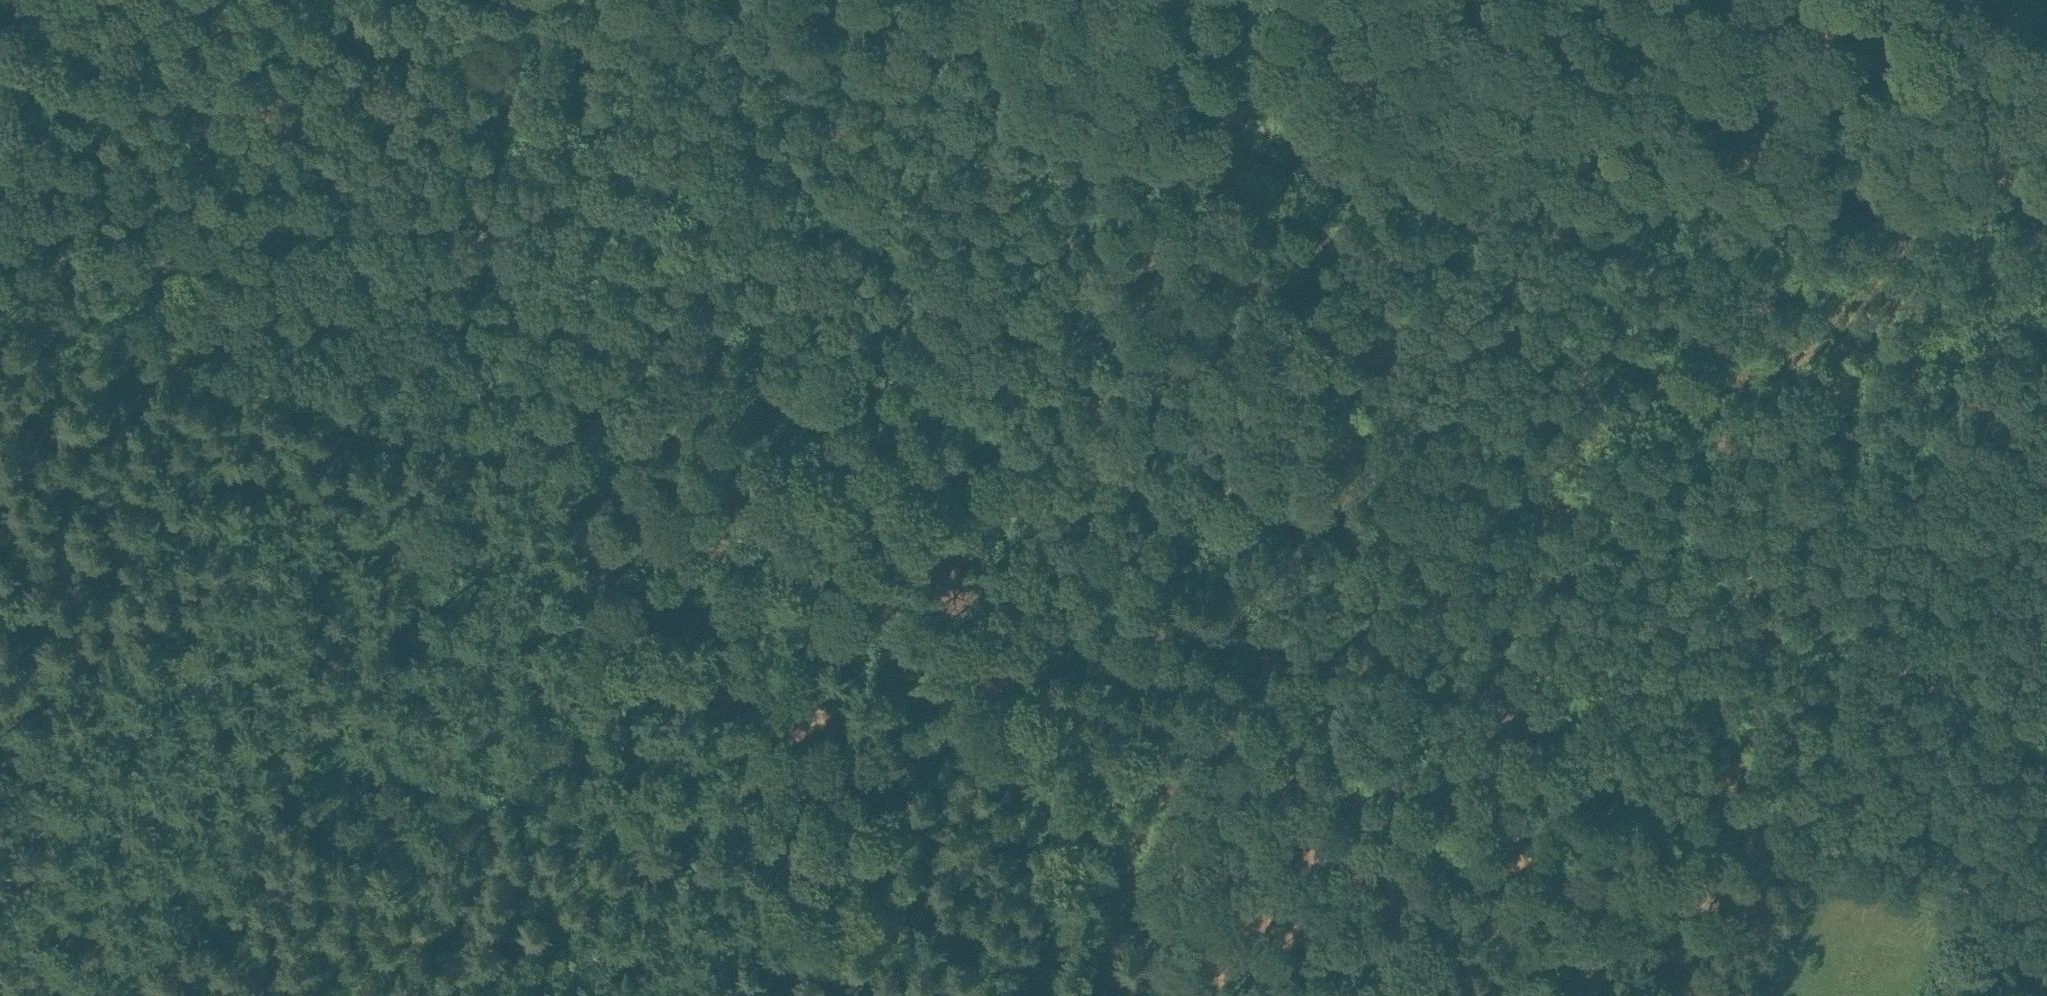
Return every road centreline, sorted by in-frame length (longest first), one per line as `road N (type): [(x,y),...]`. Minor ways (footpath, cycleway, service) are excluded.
road 1 (track): [(531,0),(977,87),(1334,202),(1831,188),(2046,191)]
road 2 (track): [(1117,743),(1000,639),(879,491),(695,325),(557,9)]

